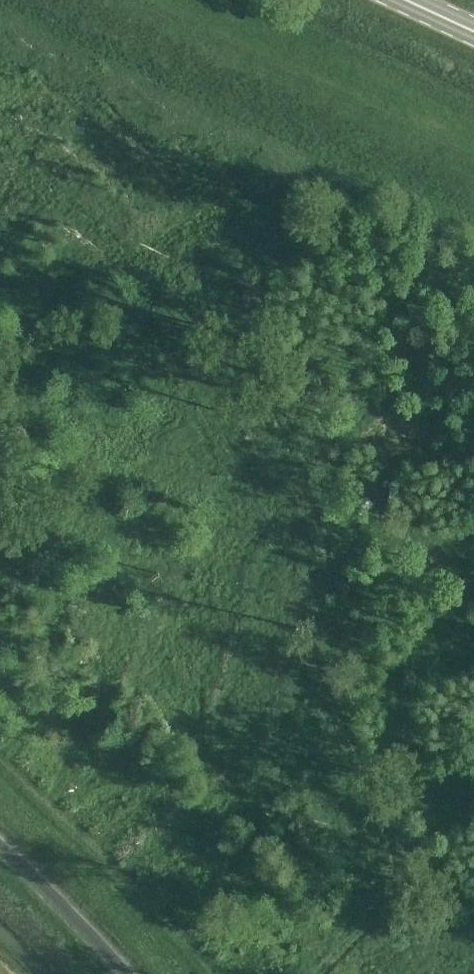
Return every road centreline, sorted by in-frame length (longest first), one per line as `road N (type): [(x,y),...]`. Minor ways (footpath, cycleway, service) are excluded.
road 1 (unclassified): [(113,973),(0,865)]

